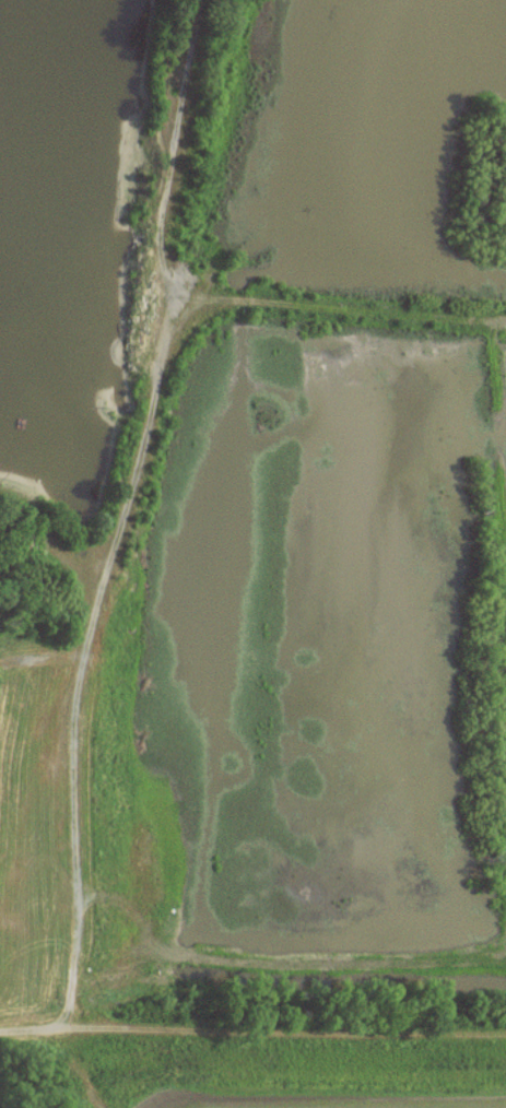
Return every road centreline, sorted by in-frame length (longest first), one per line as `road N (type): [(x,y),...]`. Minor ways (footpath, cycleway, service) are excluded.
road 1 (residential): [(0,1043),(505,1041)]

